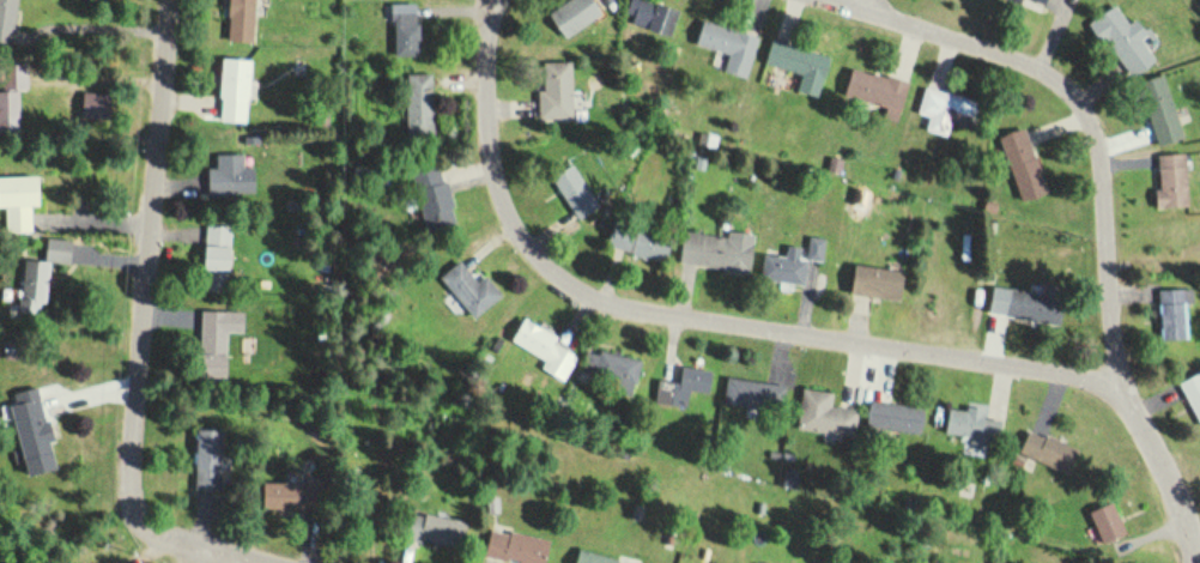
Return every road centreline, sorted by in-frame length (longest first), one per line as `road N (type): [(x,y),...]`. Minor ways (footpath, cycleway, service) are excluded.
road 1 (residential): [(498,0),(496,134),(511,212),(556,267),(644,302),(940,353),(1135,406)]
road 2 (residential): [(1199,562),(1176,483),(1135,406),(1103,156),(1073,90),(873,0)]
road 3 (residential): [(257,562),(198,549),(146,515),(137,456),(172,0)]

